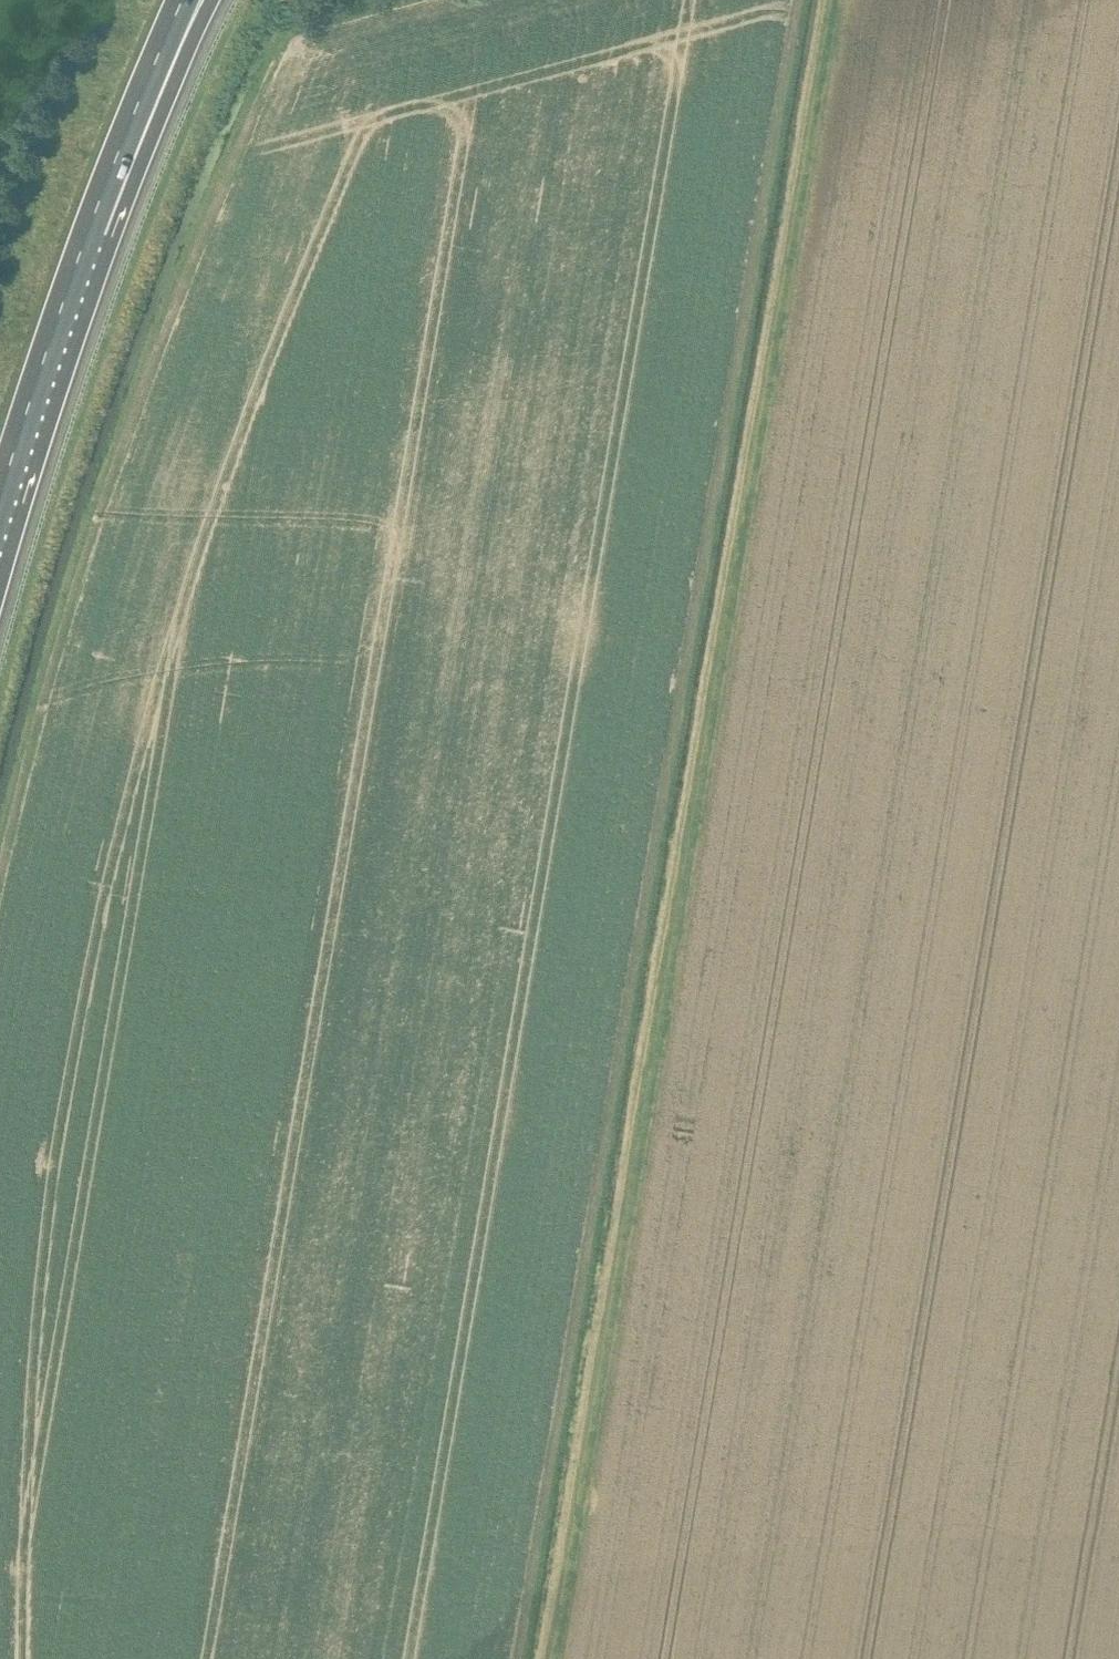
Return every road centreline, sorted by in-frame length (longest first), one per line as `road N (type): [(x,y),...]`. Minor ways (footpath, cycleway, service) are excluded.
road 1 (track): [(553,1658),(831,0)]
road 2 (motorway): [(0,498),(89,231)]
road 3 (motorway): [(89,231),(135,176),(211,0)]
road 4 (motorway): [(89,231),(181,0)]

